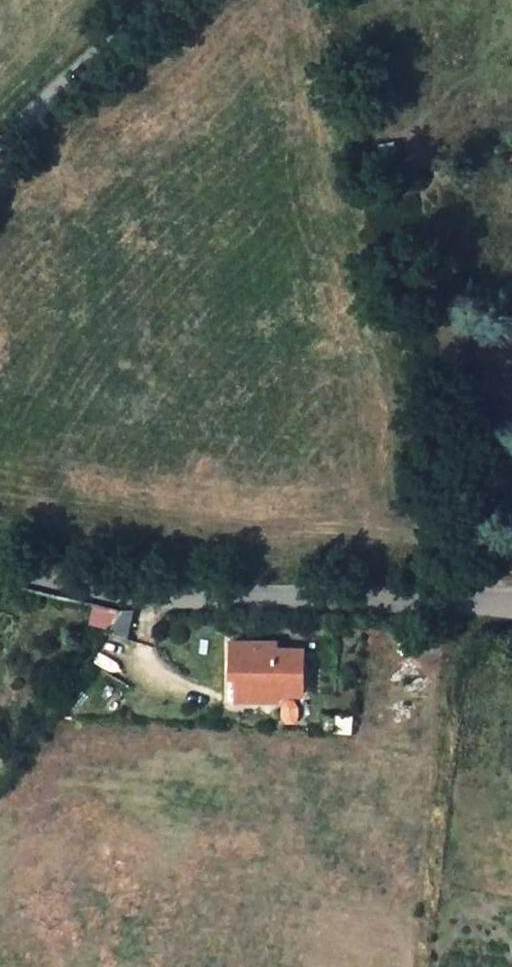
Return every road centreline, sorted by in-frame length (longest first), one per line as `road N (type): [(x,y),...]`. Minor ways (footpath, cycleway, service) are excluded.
road 1 (unclassified): [(511,609),(185,602),(0,571)]
road 2 (unclassified): [(160,0),(0,146)]

